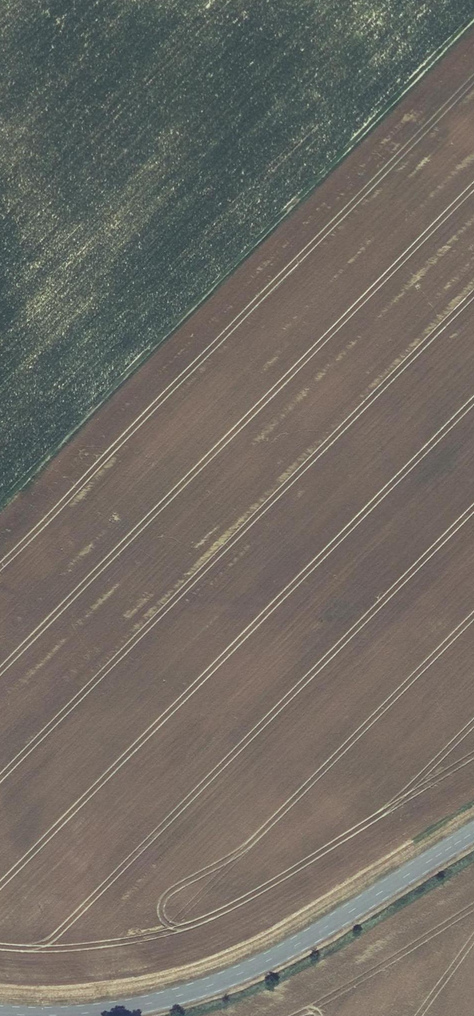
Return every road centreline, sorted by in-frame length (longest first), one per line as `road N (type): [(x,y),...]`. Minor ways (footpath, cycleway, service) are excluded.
road 1 (tertiary): [(473,832),(298,944),(217,983),(93,1013),(0,1014)]

